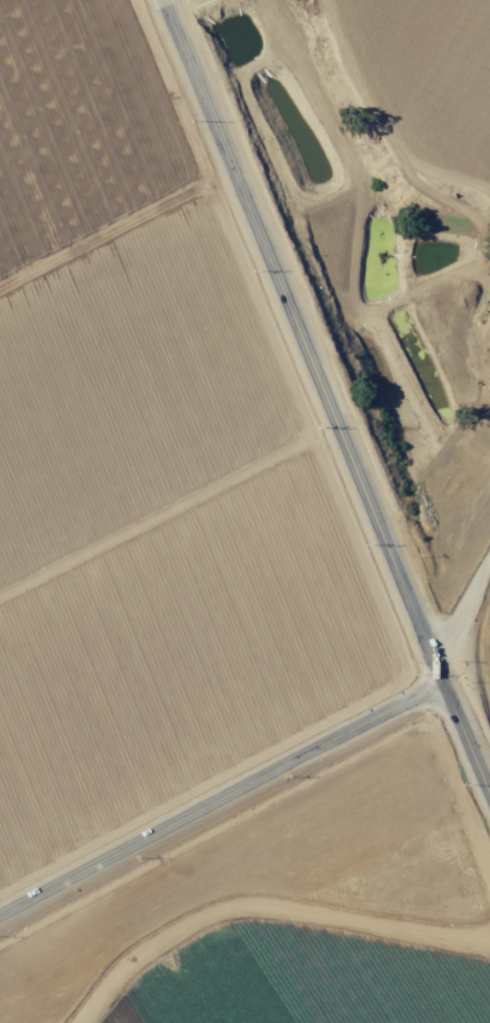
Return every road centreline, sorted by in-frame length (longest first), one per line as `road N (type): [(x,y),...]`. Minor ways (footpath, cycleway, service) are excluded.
road 1 (tertiary): [(489,774),(165,0)]
road 2 (residential): [(0,915),(134,849),(446,672)]
road 3 (track): [(179,1022),(218,989),(282,978),(489,991)]

